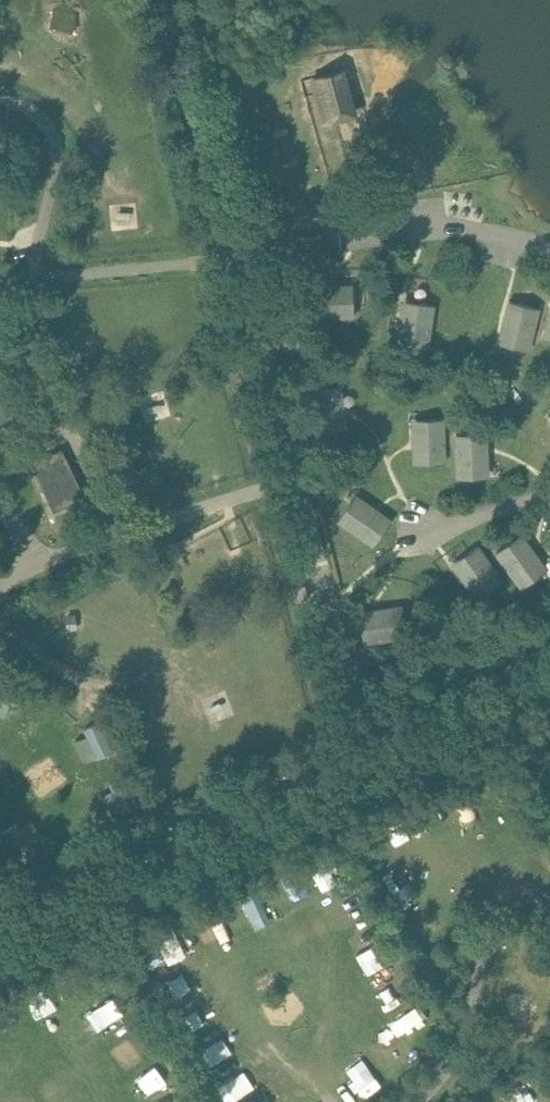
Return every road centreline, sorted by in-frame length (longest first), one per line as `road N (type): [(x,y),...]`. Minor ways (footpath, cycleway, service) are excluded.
road 1 (residential): [(34,566),(112,533),(27,362),(51,128),(23,107),(0,103)]
road 2 (unclassified): [(372,756),(237,259)]
road 3 (unclassified): [(0,932),(372,756)]
road 4 (residential): [(237,259),(446,233),(549,248)]
road 5 (unclassified): [(237,259),(175,47),(153,0)]
road 6 (unclassified): [(372,756),(549,674)]
road 7 (residential): [(422,535),(549,491)]

